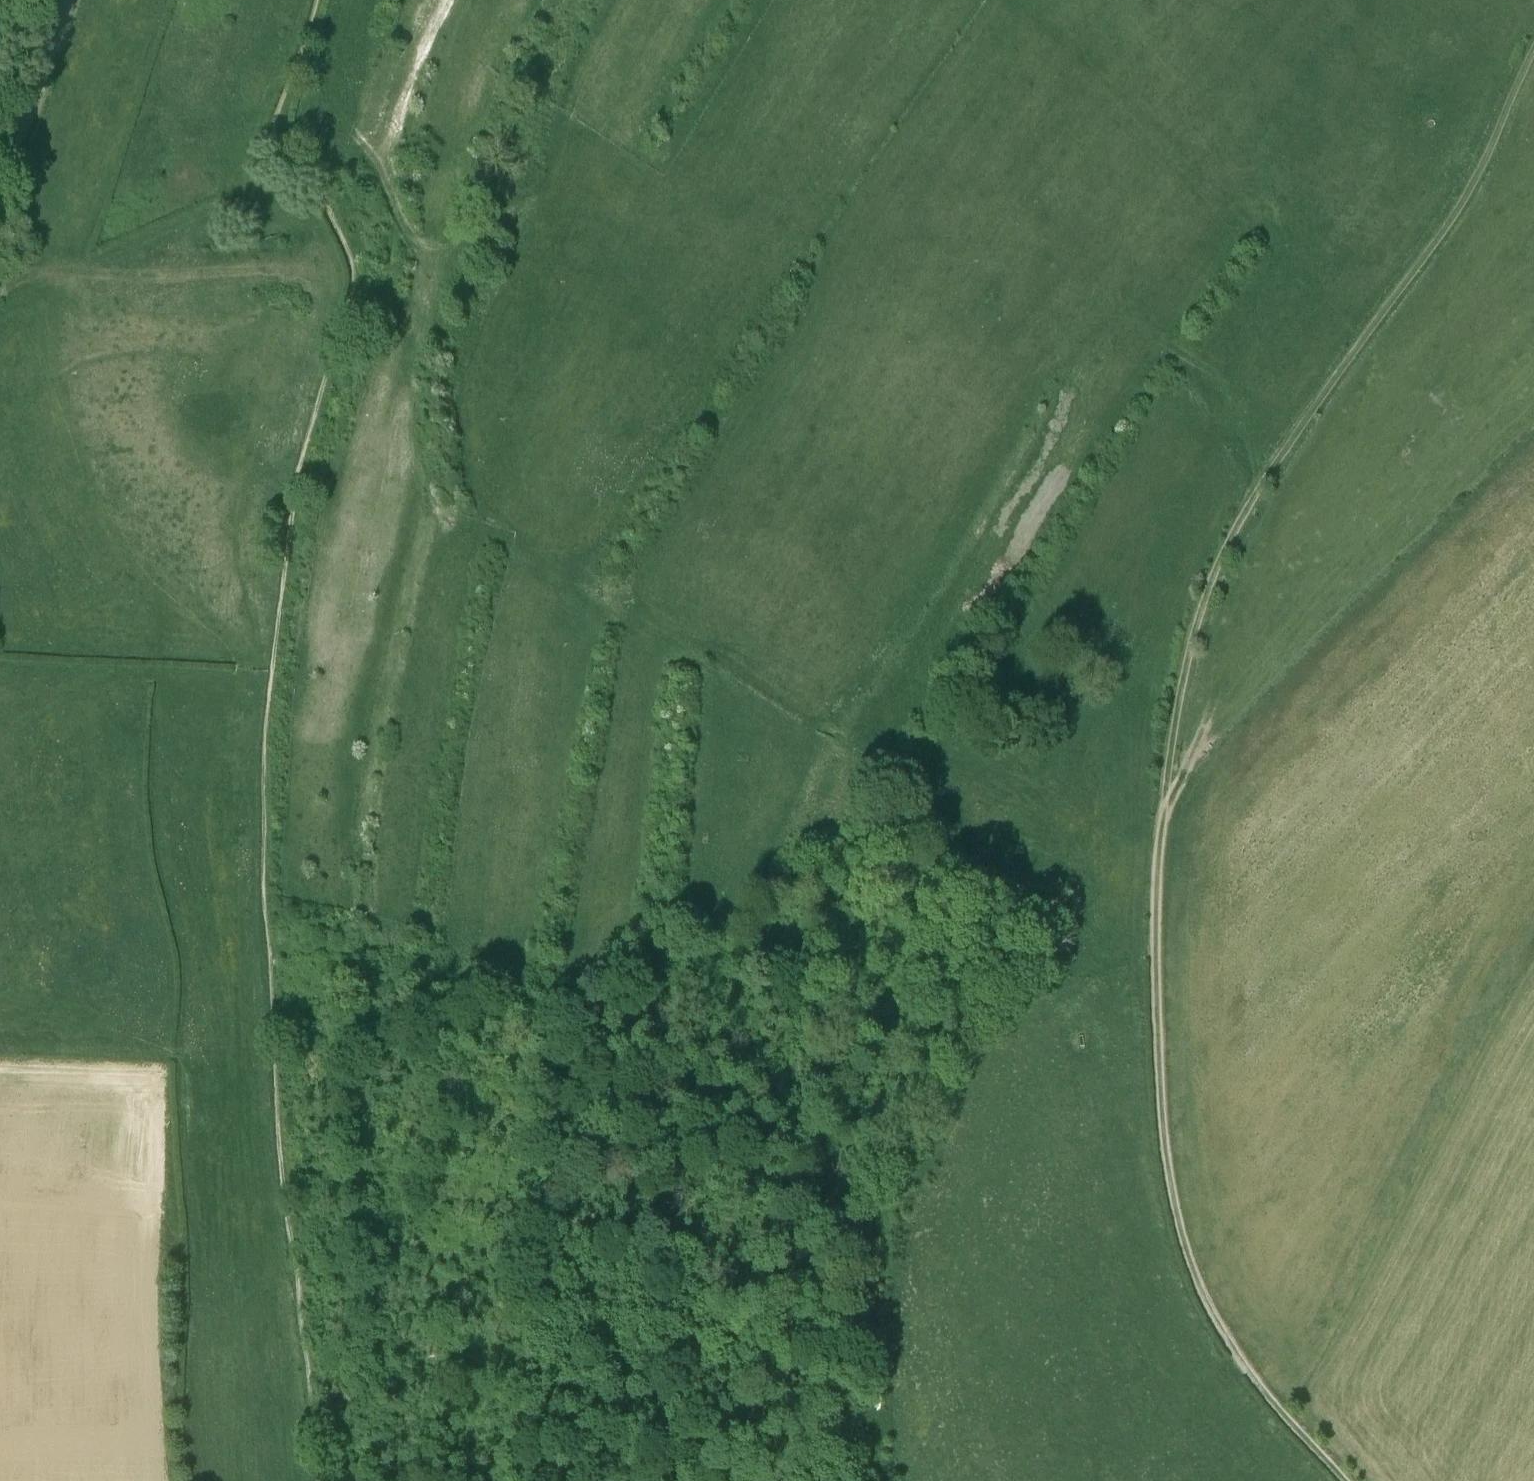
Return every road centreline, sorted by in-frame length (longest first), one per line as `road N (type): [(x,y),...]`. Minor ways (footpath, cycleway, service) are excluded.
road 1 (track): [(1533,50),(1464,198),(1231,536),(1196,627),(1168,773),(1156,924),(1160,1089),(1182,1235),(1232,1350),(1345,1480)]
road 2 (unclassified): [(68,0),(0,180)]

